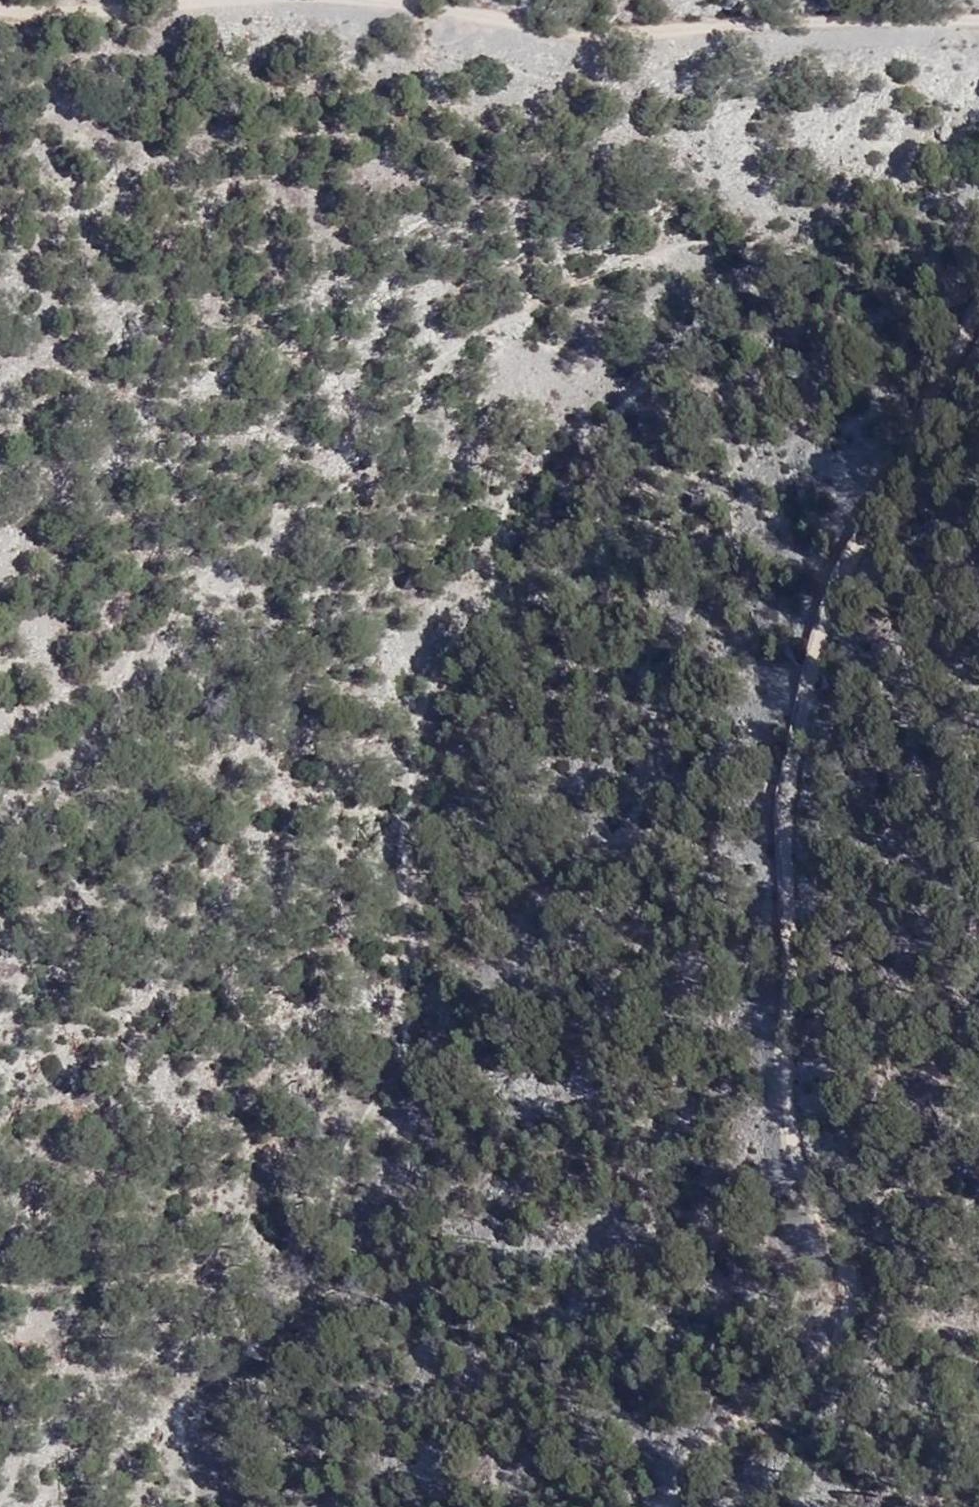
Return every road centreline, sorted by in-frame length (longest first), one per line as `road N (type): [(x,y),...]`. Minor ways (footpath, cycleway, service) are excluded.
road 1 (track): [(666,1506),(689,1462),(808,1363),(847,1289),(792,1123),(782,816),(812,631),(978,288)]
road 2 (track): [(978,39),(605,38),(460,10),(155,0)]

